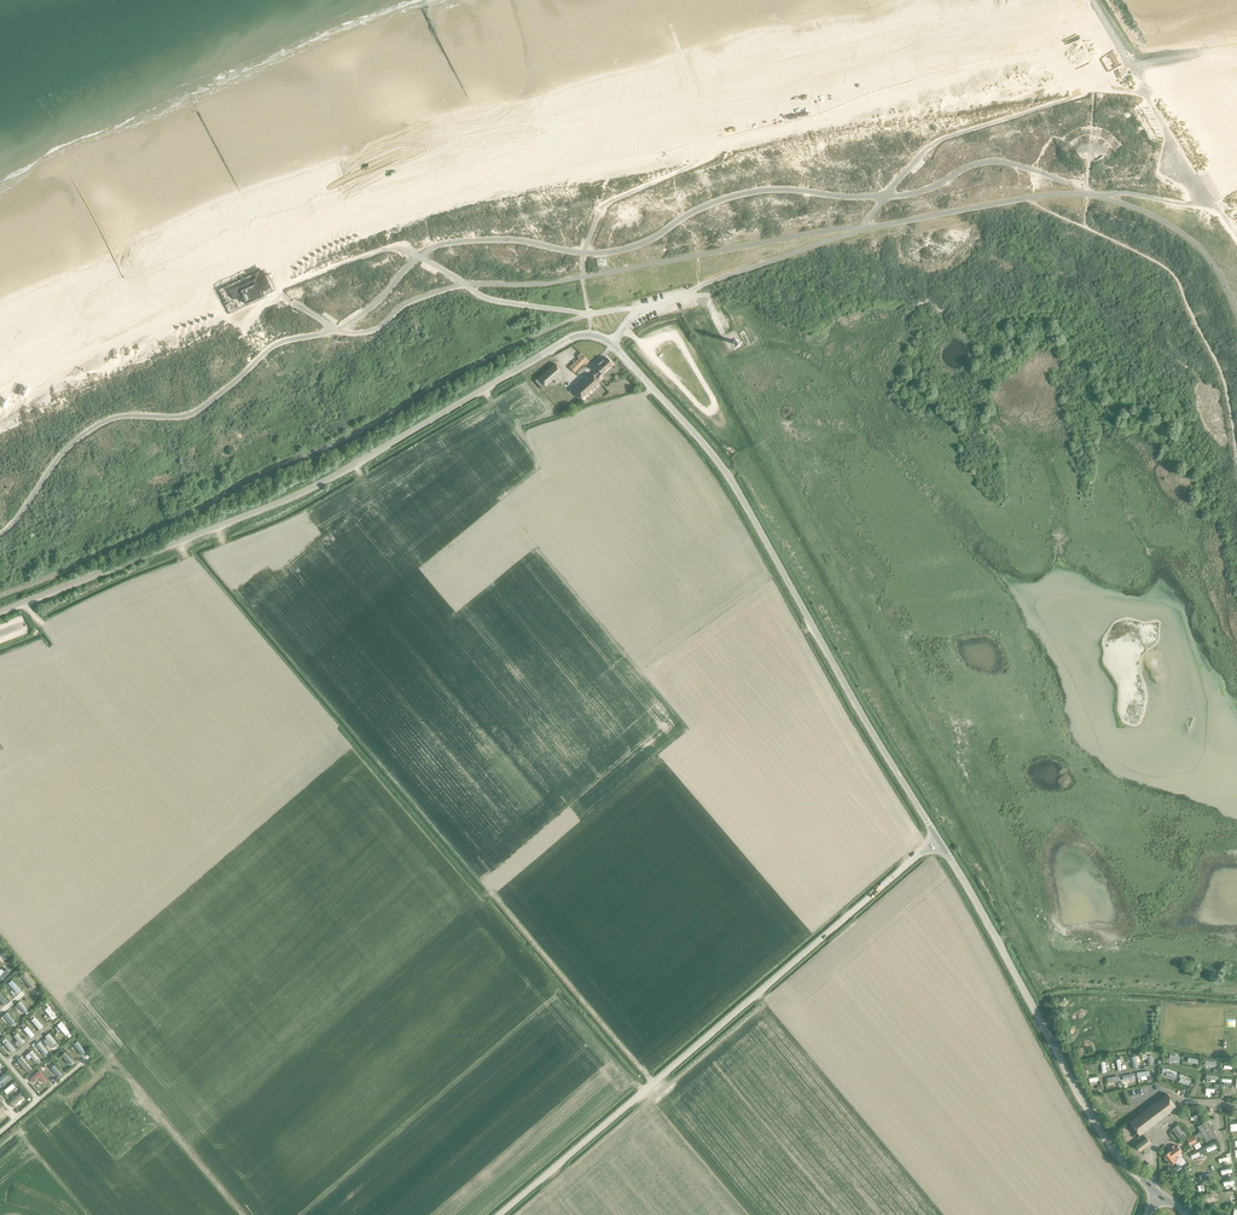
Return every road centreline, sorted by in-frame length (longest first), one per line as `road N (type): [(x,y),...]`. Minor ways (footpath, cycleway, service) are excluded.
road 1 (tertiary): [(0,613),(297,495),(569,339),(610,343)]
road 2 (tertiary): [(939,841),(728,478),(610,343)]
road 3 (unclassified): [(500,1214),(939,841)]
road 4 (tertiary): [(1157,1194),(1107,1141),(939,841)]
road 5 (track): [(1082,96),(933,145),(862,228)]
road 6 (track): [(720,154),(604,206),(585,250),(584,278)]
road 7 (track): [(288,285),(396,248),(465,285)]
road 8 (track): [(660,364),(701,408),(714,409),(678,339)]

